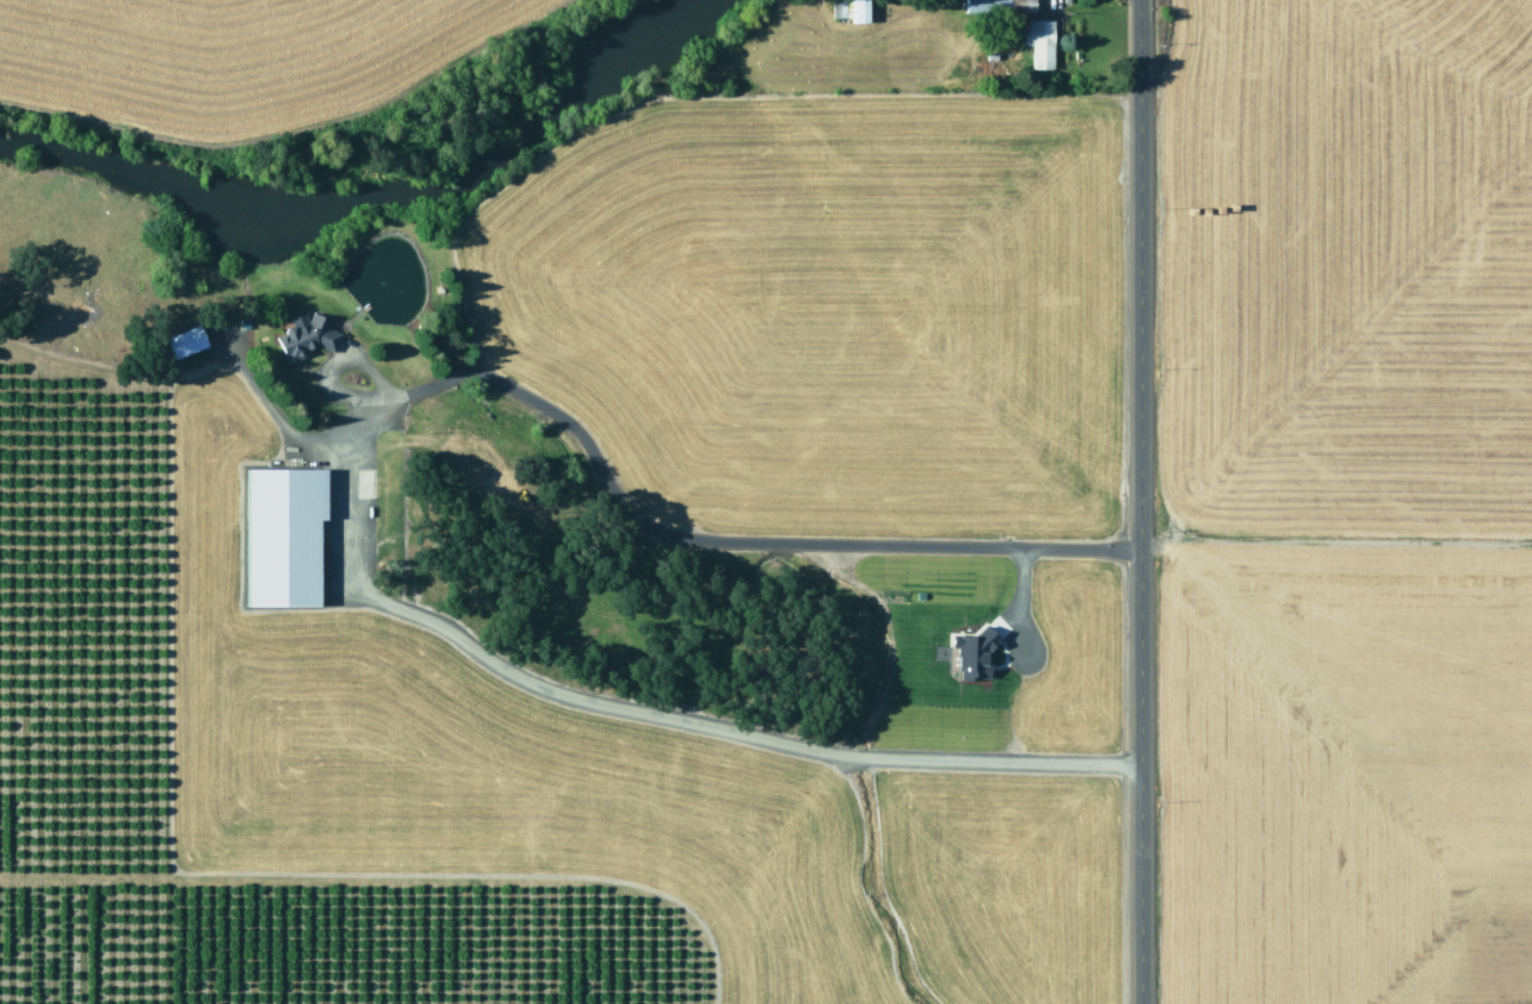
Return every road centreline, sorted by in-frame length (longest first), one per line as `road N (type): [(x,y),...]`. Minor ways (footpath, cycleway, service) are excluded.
road 1 (tertiary): [(1140,1003),(1135,0)]

